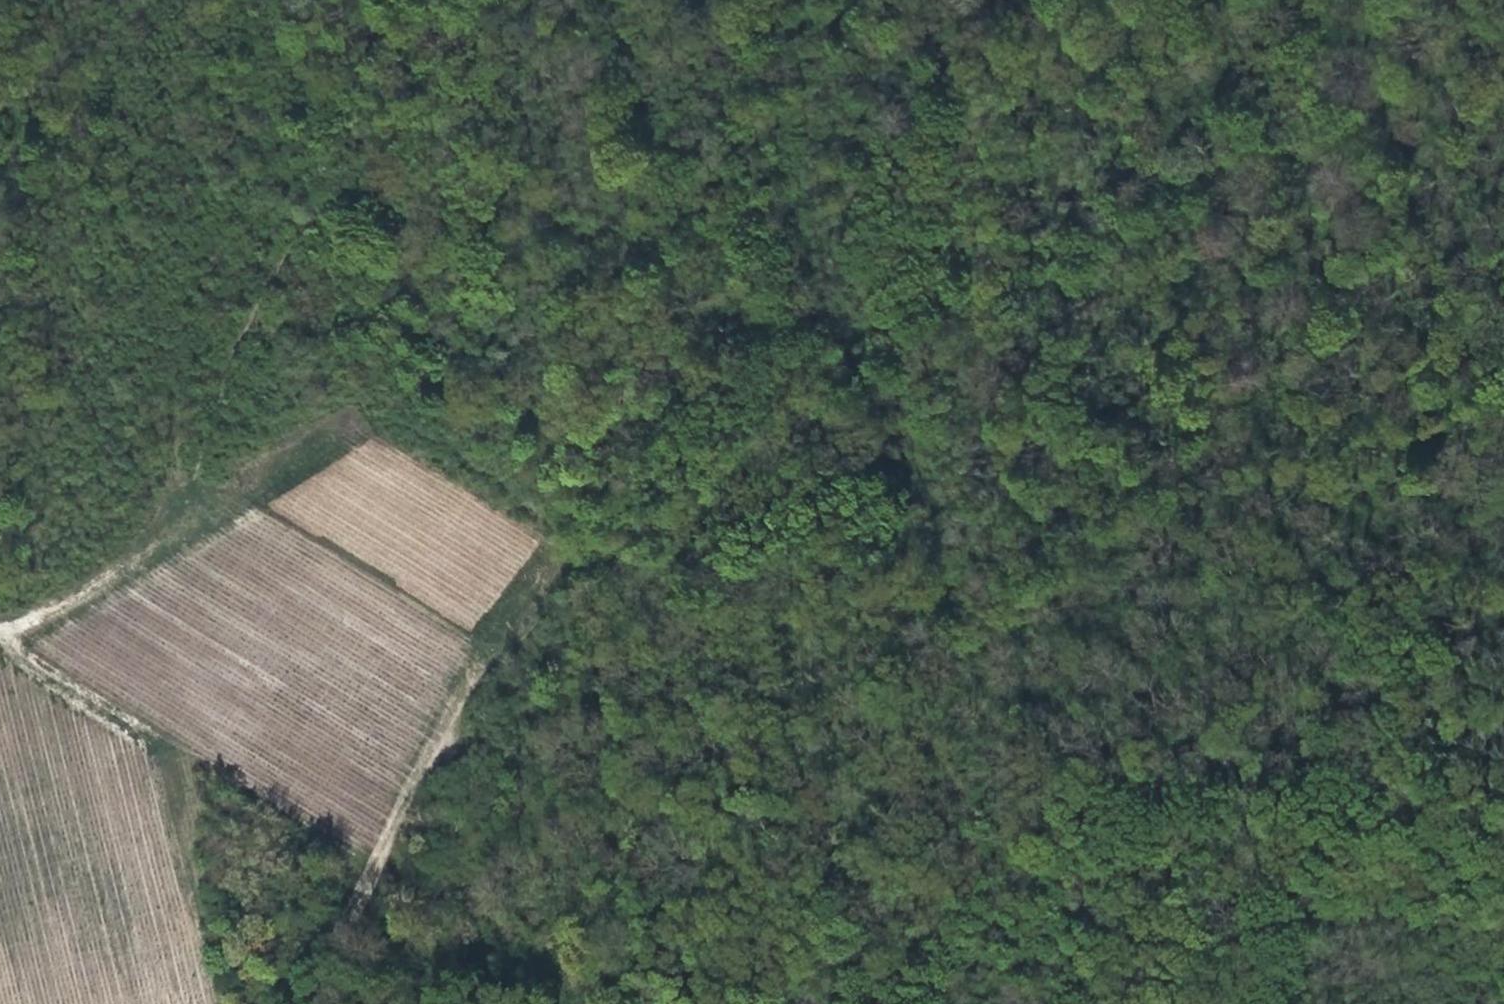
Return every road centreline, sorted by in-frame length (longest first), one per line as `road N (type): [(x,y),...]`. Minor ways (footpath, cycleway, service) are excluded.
road 1 (track): [(0,626),(76,594),(194,512)]

